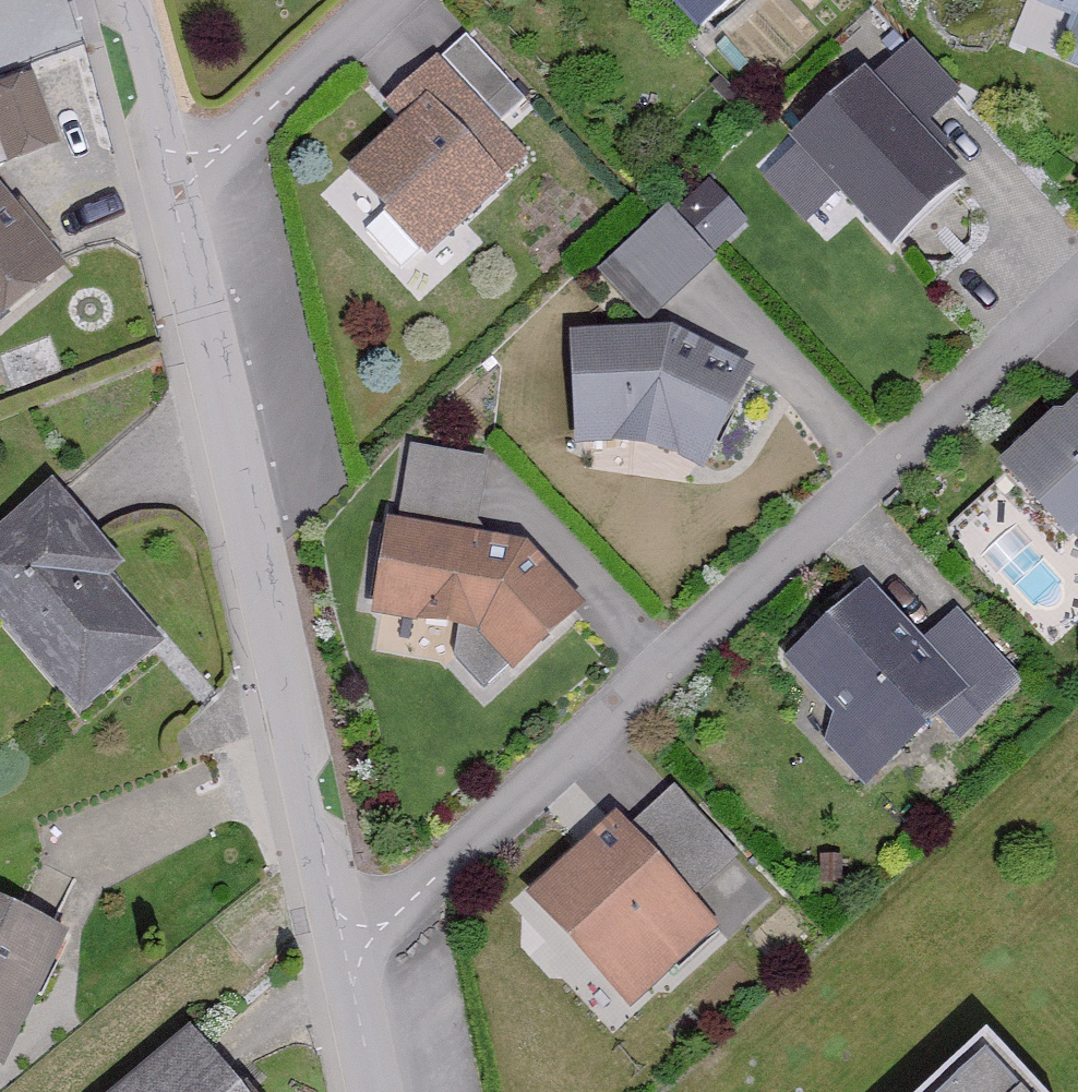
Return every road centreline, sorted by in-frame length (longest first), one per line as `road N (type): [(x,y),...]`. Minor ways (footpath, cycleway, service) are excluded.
road 1 (residential): [(340,965),(1077,289)]
road 2 (residential): [(340,965),(171,195)]
road 3 (residential): [(386,0),(171,195)]
road 4 (residential): [(171,195),(116,0)]
road 5 (residential): [(359,1091),(340,965)]

